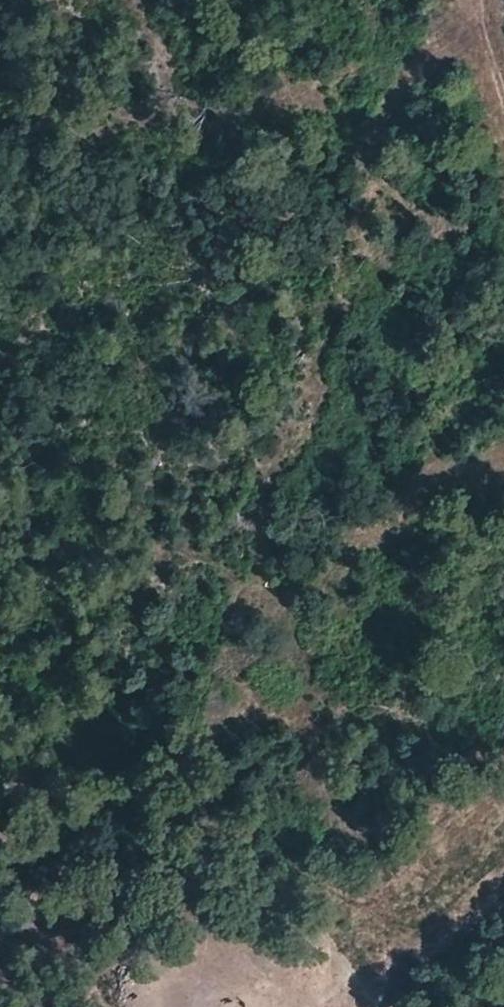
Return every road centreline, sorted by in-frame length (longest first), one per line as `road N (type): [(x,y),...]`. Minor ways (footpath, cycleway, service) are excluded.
road 1 (track): [(503,833),(349,968)]

